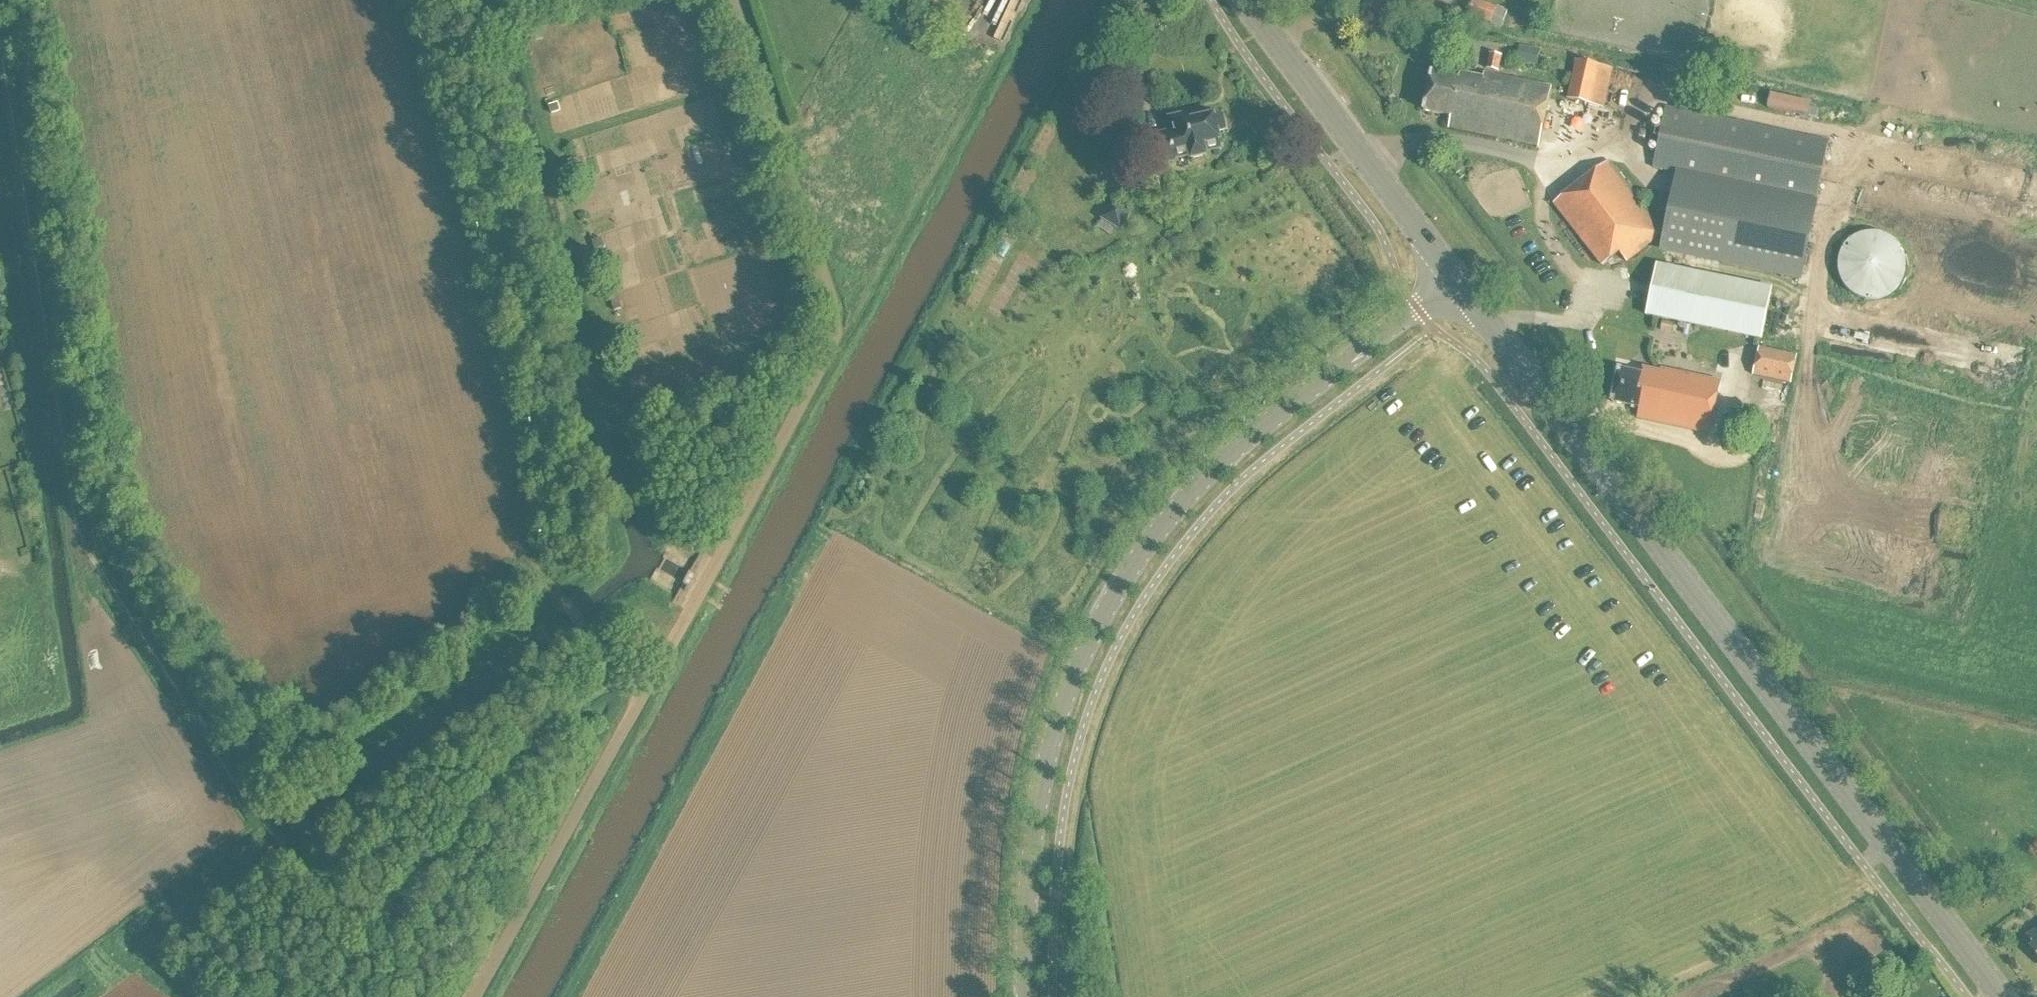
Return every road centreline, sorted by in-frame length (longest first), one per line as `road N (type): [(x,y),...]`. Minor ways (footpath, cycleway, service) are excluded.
road 1 (unclassified): [(475,996),(838,349),(730,0)]
road 2 (primary): [(2001,996),(1460,286)]
road 3 (secondary): [(1028,996),(1043,774),(1080,657),(1126,572),(1207,478),(1460,286)]
road 4 (primary): [(1460,286),(1243,0)]

